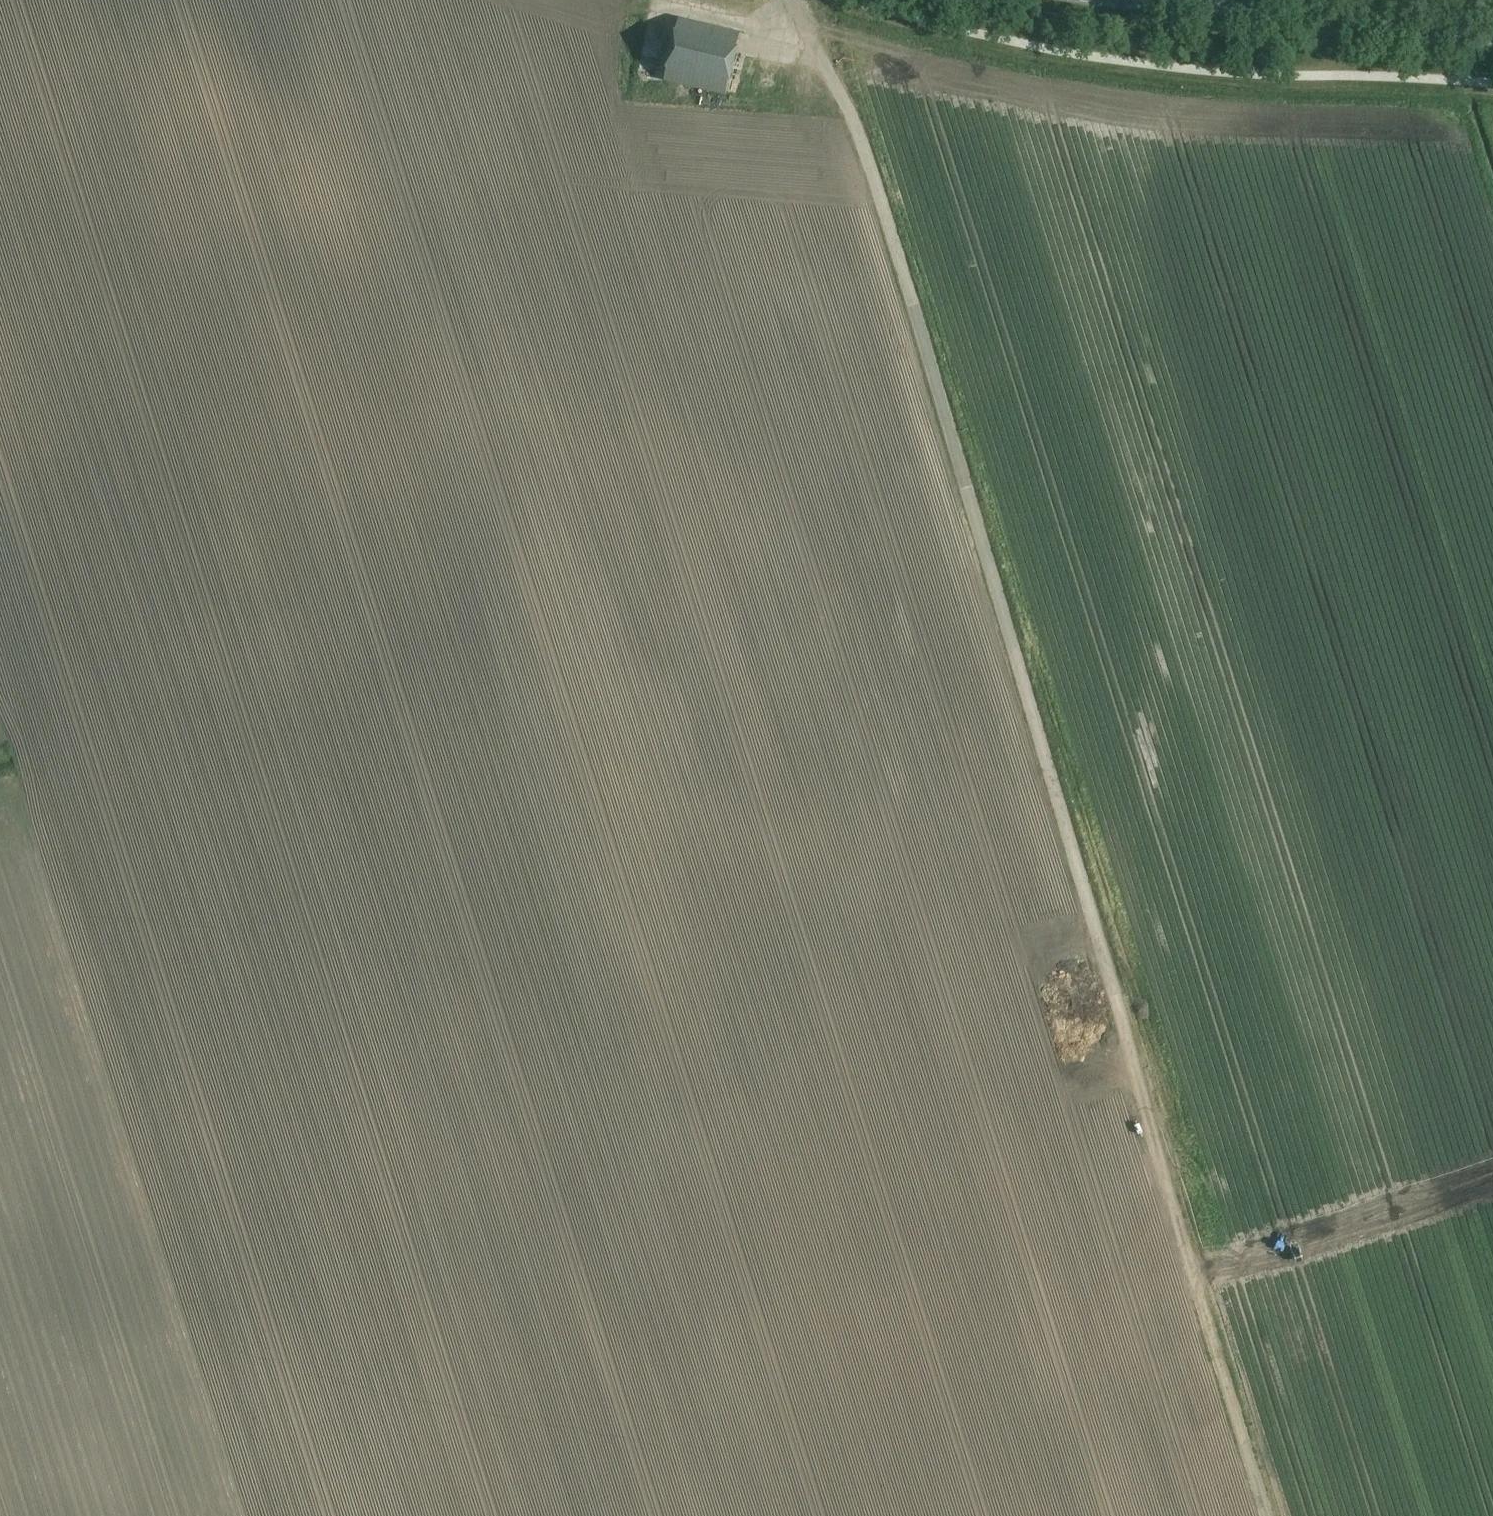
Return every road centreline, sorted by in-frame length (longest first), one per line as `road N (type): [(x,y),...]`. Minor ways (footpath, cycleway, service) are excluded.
road 1 (track): [(1276,1515),(872,172),(802,0)]
road 2 (secondary): [(1492,43),(1155,0)]

